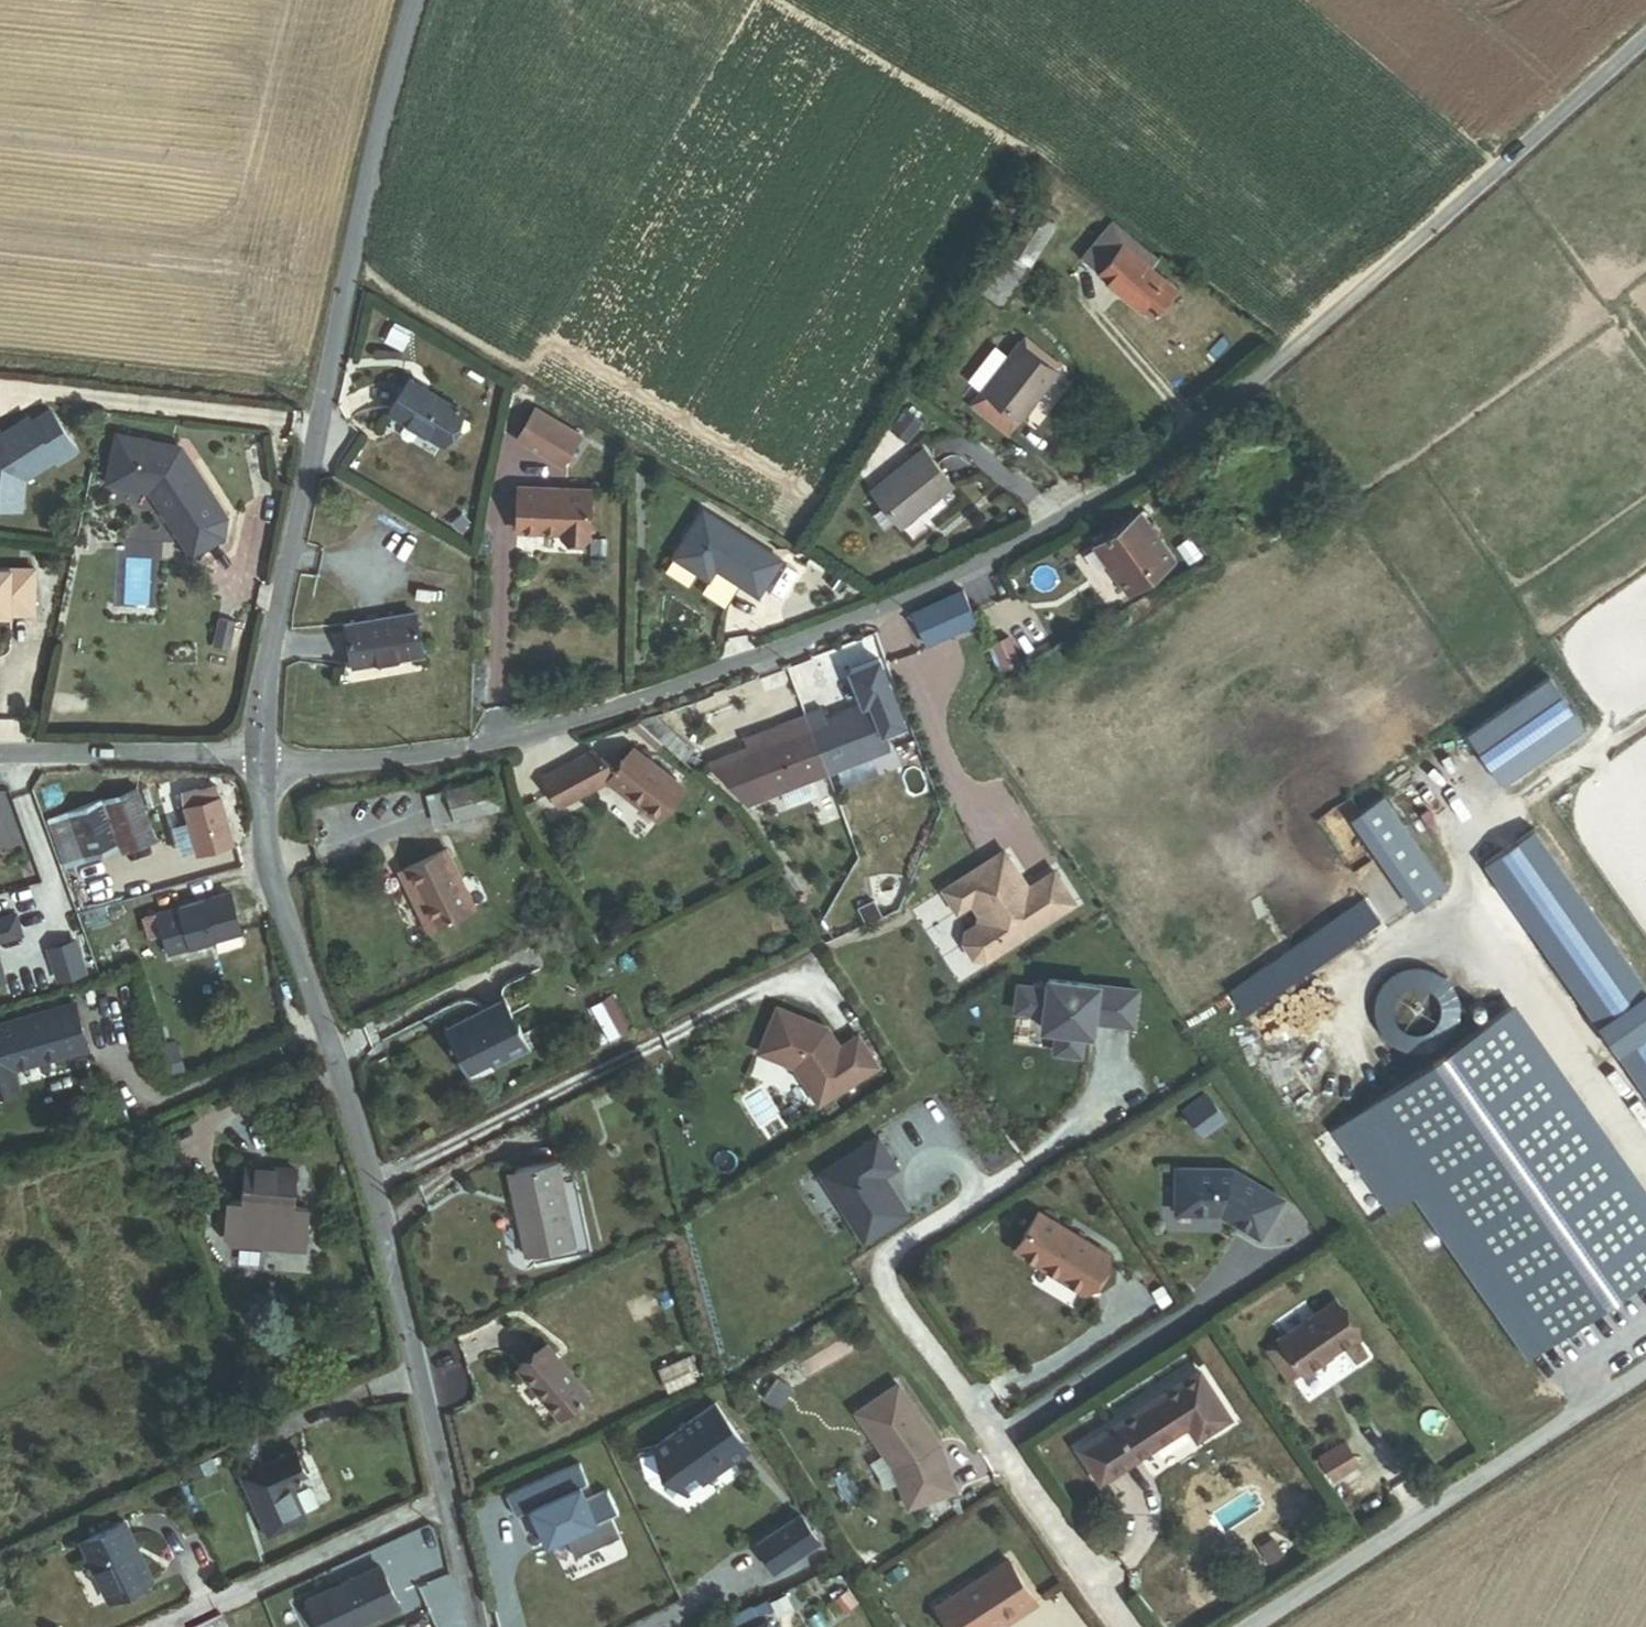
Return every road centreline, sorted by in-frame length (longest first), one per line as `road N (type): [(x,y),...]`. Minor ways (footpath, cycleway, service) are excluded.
road 1 (residential): [(1293,355),(1150,469),(1009,558),(836,629),(548,728),(373,768),(262,757)]
road 2 (residential): [(448,1503),(370,1176),(271,893),(262,757)]
road 3 (residential): [(262,757),(265,667),(345,280)]
road 4 (unclassified): [(1645,36),(1293,355)]
road 5 (residential): [(170,1626),(448,1503)]
road 6 (unclassified): [(345,280),(415,0)]
road 7 (residential): [(1254,1626),(1496,1469)]
road 8 (residential): [(262,757),(0,757)]
road 9 (unclassified): [(1496,1469),(1645,1371)]
road 10 (residential): [(477,1626),(448,1503)]

